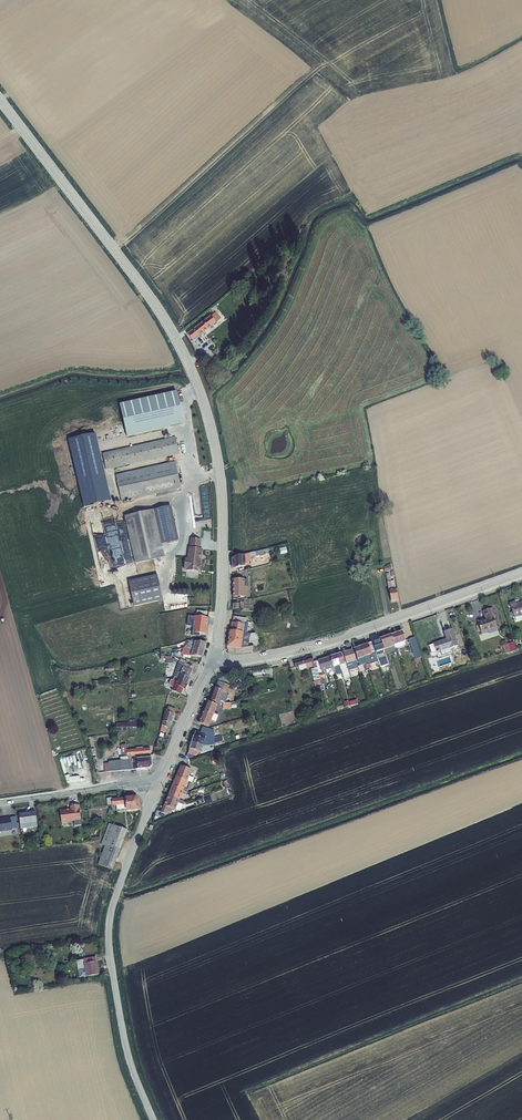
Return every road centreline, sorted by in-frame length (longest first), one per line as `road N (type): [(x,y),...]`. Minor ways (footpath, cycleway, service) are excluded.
road 1 (tertiary): [(0,96),(165,322),(201,391),(224,510),(214,656)]
road 2 (tertiary): [(153,1119),(129,1058),(109,936),(157,786)]
road 3 (tertiary): [(214,656),(311,646),(521,572)]
road 4 (unclassified): [(157,786),(0,802)]
road 5 (tertiary): [(157,786),(214,656)]

